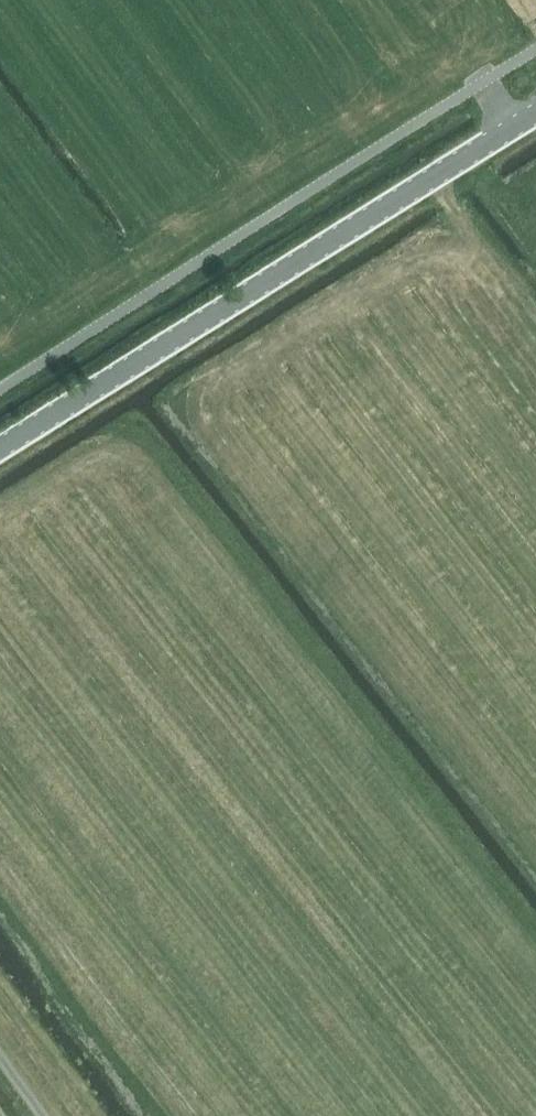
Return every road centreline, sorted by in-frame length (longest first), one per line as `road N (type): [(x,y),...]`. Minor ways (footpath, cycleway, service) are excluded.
road 1 (secondary): [(0,444),(535,110)]

